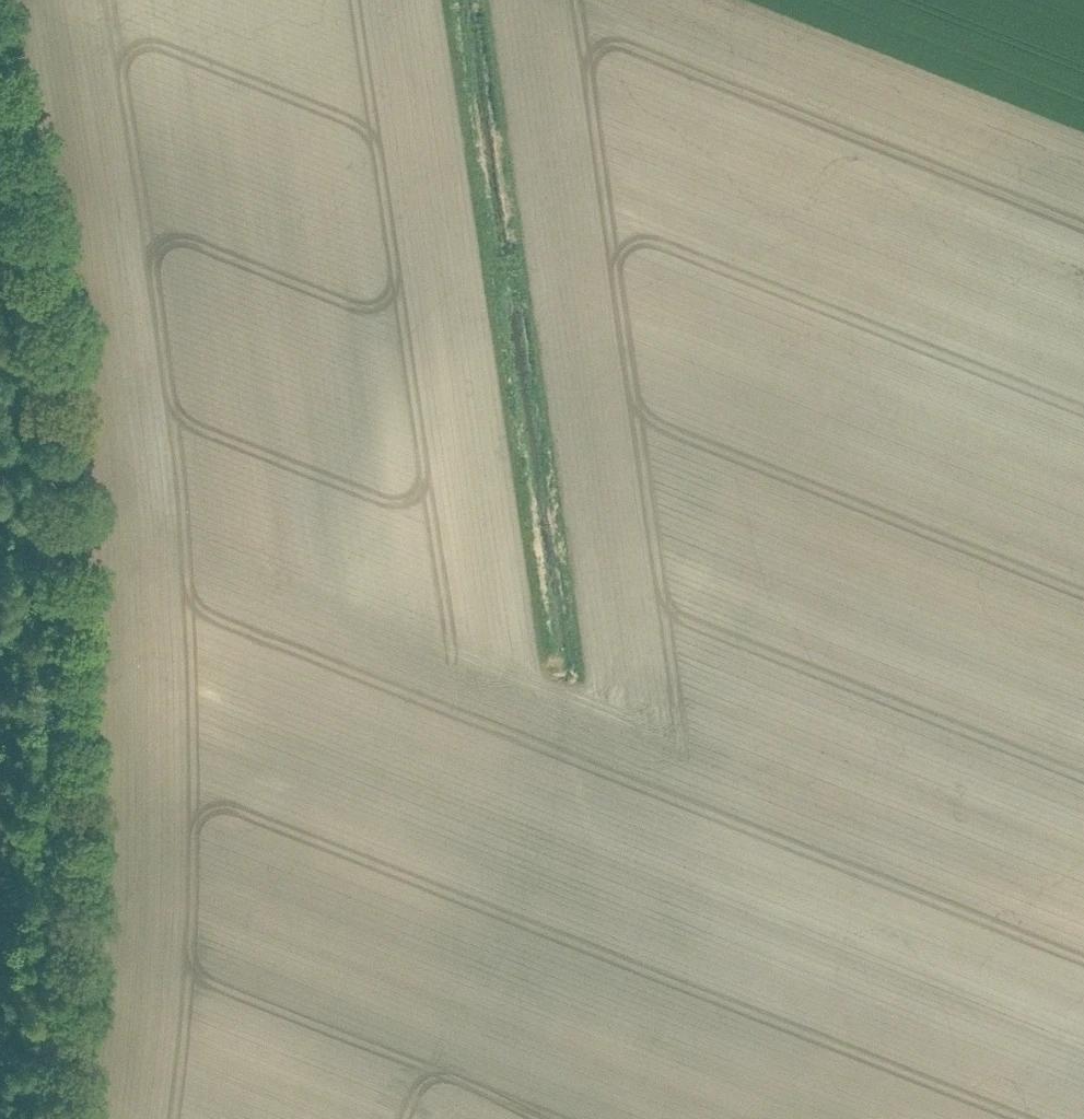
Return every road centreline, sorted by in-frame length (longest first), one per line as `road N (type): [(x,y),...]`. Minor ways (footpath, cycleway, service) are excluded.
road 1 (unclassified): [(28,1118),(51,790),(42,593),(0,269)]

